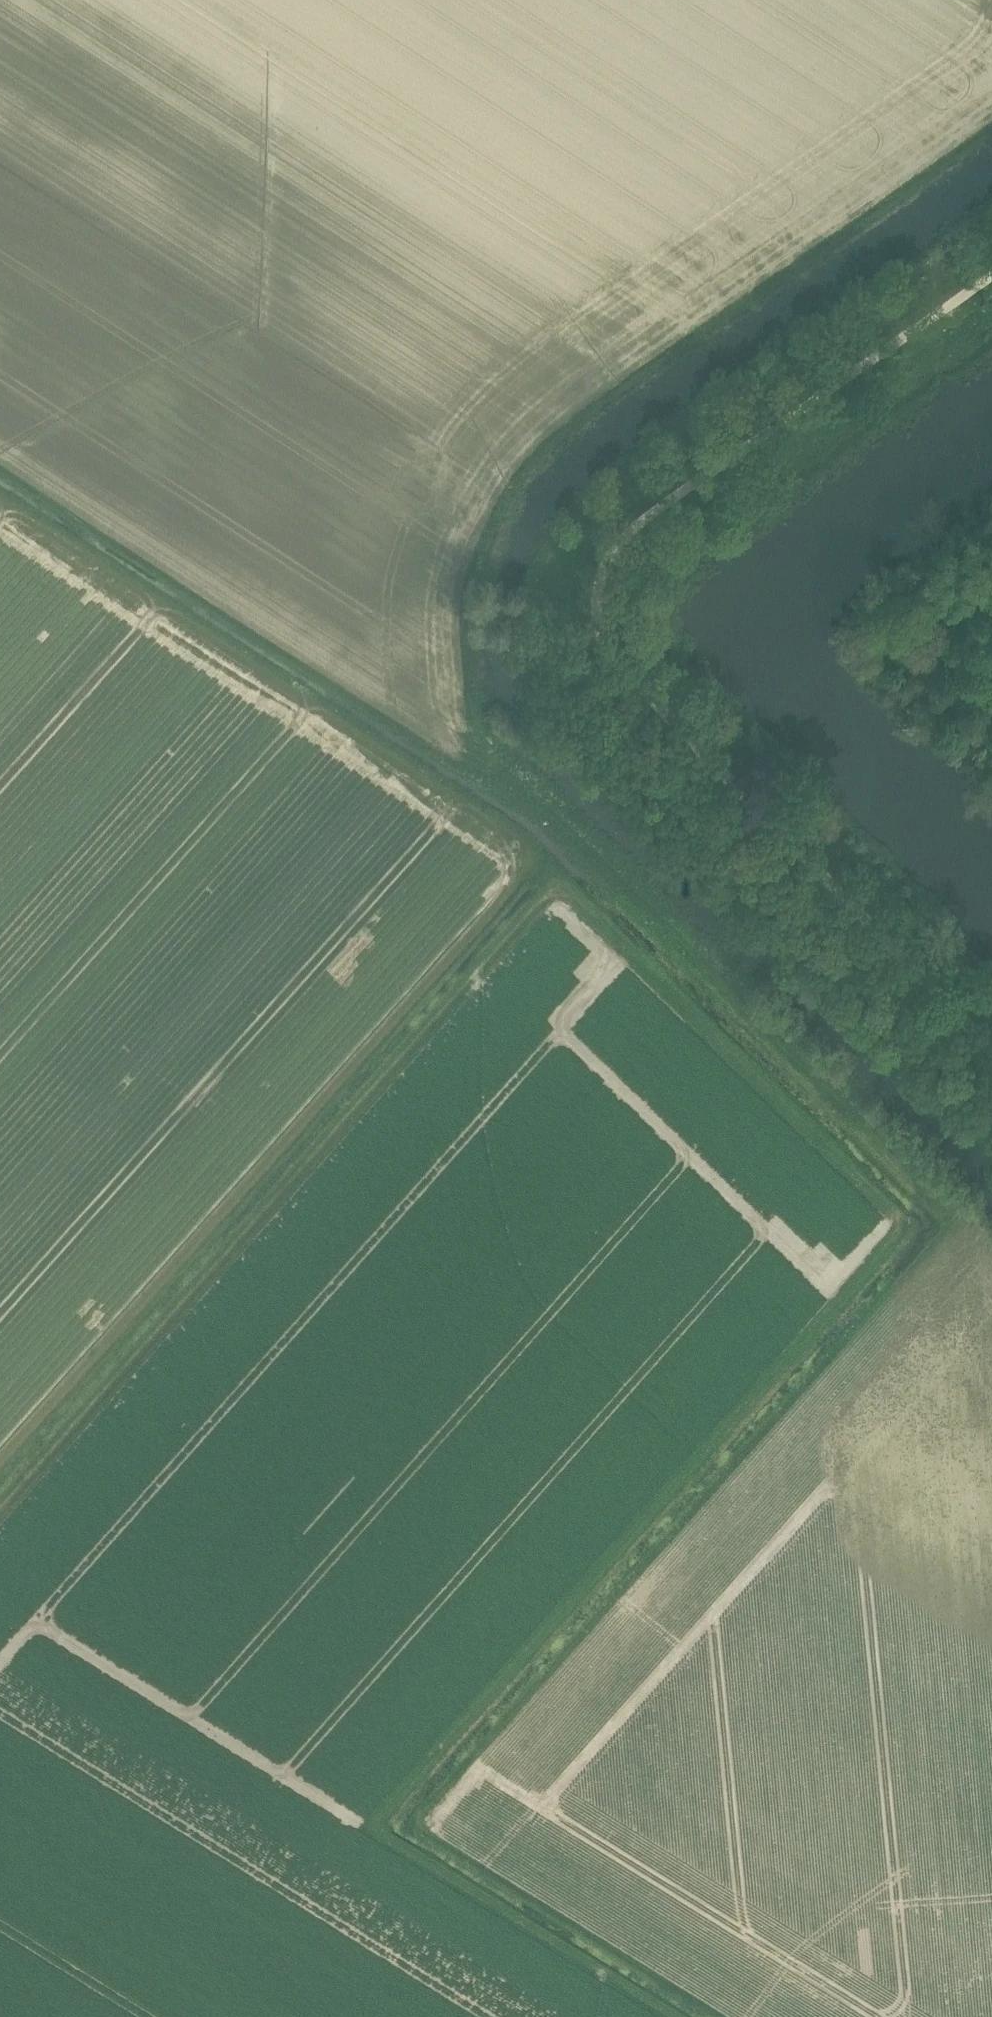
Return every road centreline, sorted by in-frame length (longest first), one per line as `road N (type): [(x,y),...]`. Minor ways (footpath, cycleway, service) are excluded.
road 1 (track): [(0,1452),(524,872),(515,839)]

